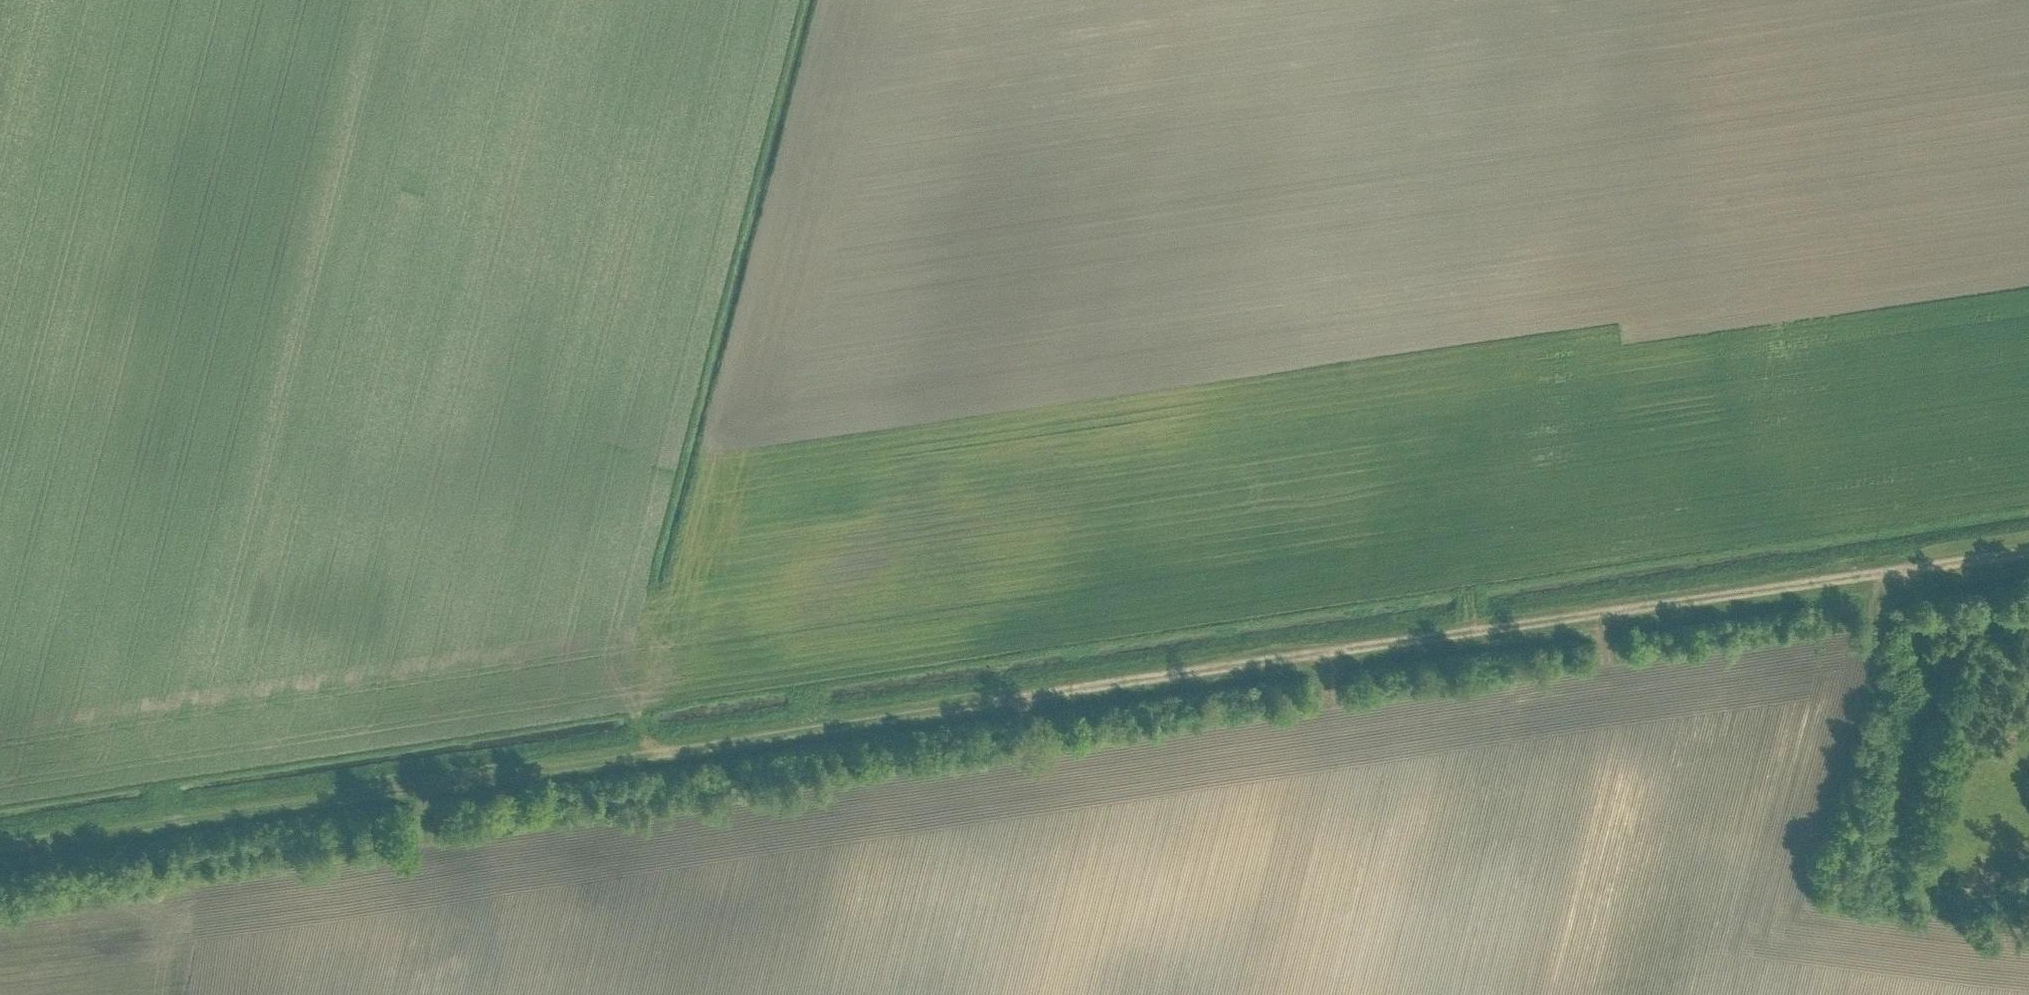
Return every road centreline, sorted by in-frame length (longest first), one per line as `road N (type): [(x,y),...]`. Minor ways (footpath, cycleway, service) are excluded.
road 1 (unclassified): [(1820,581),(2028,550)]

